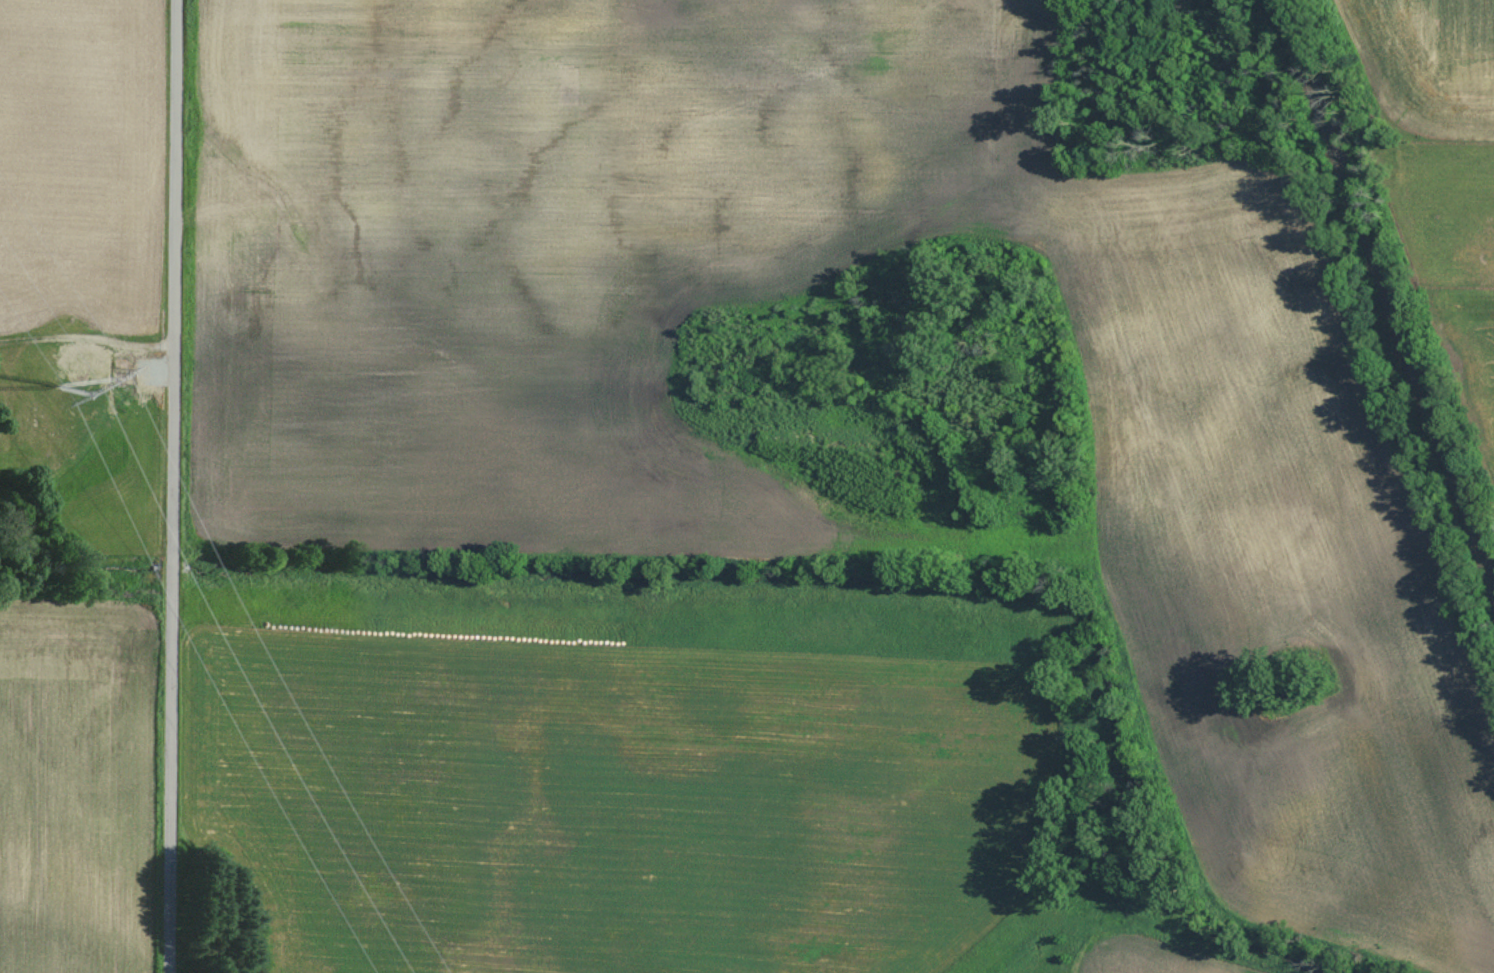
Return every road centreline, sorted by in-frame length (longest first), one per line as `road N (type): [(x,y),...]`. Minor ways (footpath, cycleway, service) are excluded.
road 1 (residential): [(169,972),(177,0)]

